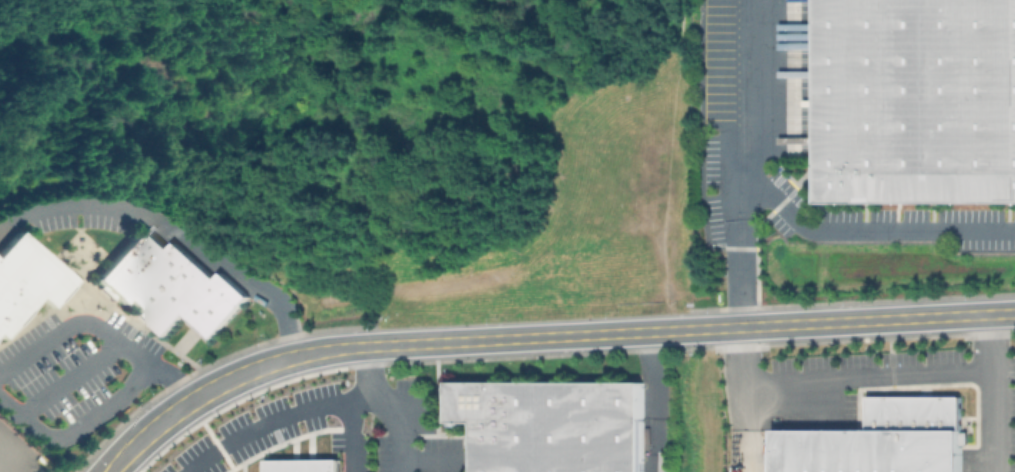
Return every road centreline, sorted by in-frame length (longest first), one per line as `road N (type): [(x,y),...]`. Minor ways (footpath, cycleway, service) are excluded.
road 1 (tertiary): [(688,330),(1014,313)]
road 2 (tertiary): [(365,347),(688,330)]
road 3 (tertiary): [(112,471),(165,419),(229,380),(293,357),(365,347)]

